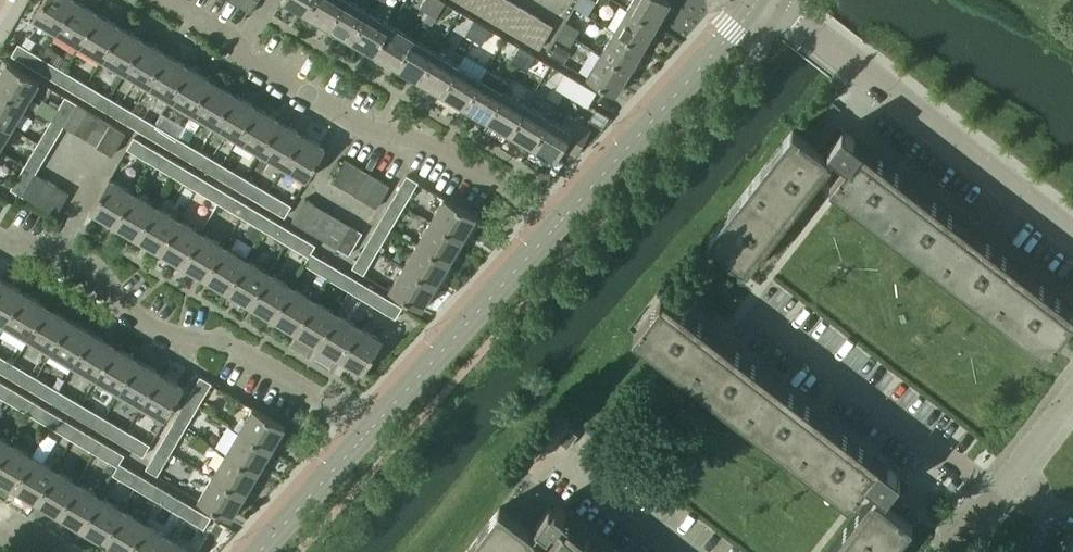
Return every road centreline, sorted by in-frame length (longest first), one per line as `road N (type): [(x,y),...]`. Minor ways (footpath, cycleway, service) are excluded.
road 1 (residential): [(551,233),(478,168),(358,127),(156,0)]
road 2 (residential): [(370,428),(237,348),(183,342),(140,319),(120,285),(67,250),(18,248),(0,237)]
road 3 (residential): [(1072,236),(769,0)]
road 4 (tertiary): [(551,233),(754,0)]
road 5 (residential): [(995,497),(757,313)]
road 6 (tertiary): [(370,428),(551,233)]
road 7 (tertiary): [(259,551),(370,428)]
road 8 (residential): [(677,551),(558,459)]
road 9 (residential): [(995,497),(1072,396)]

